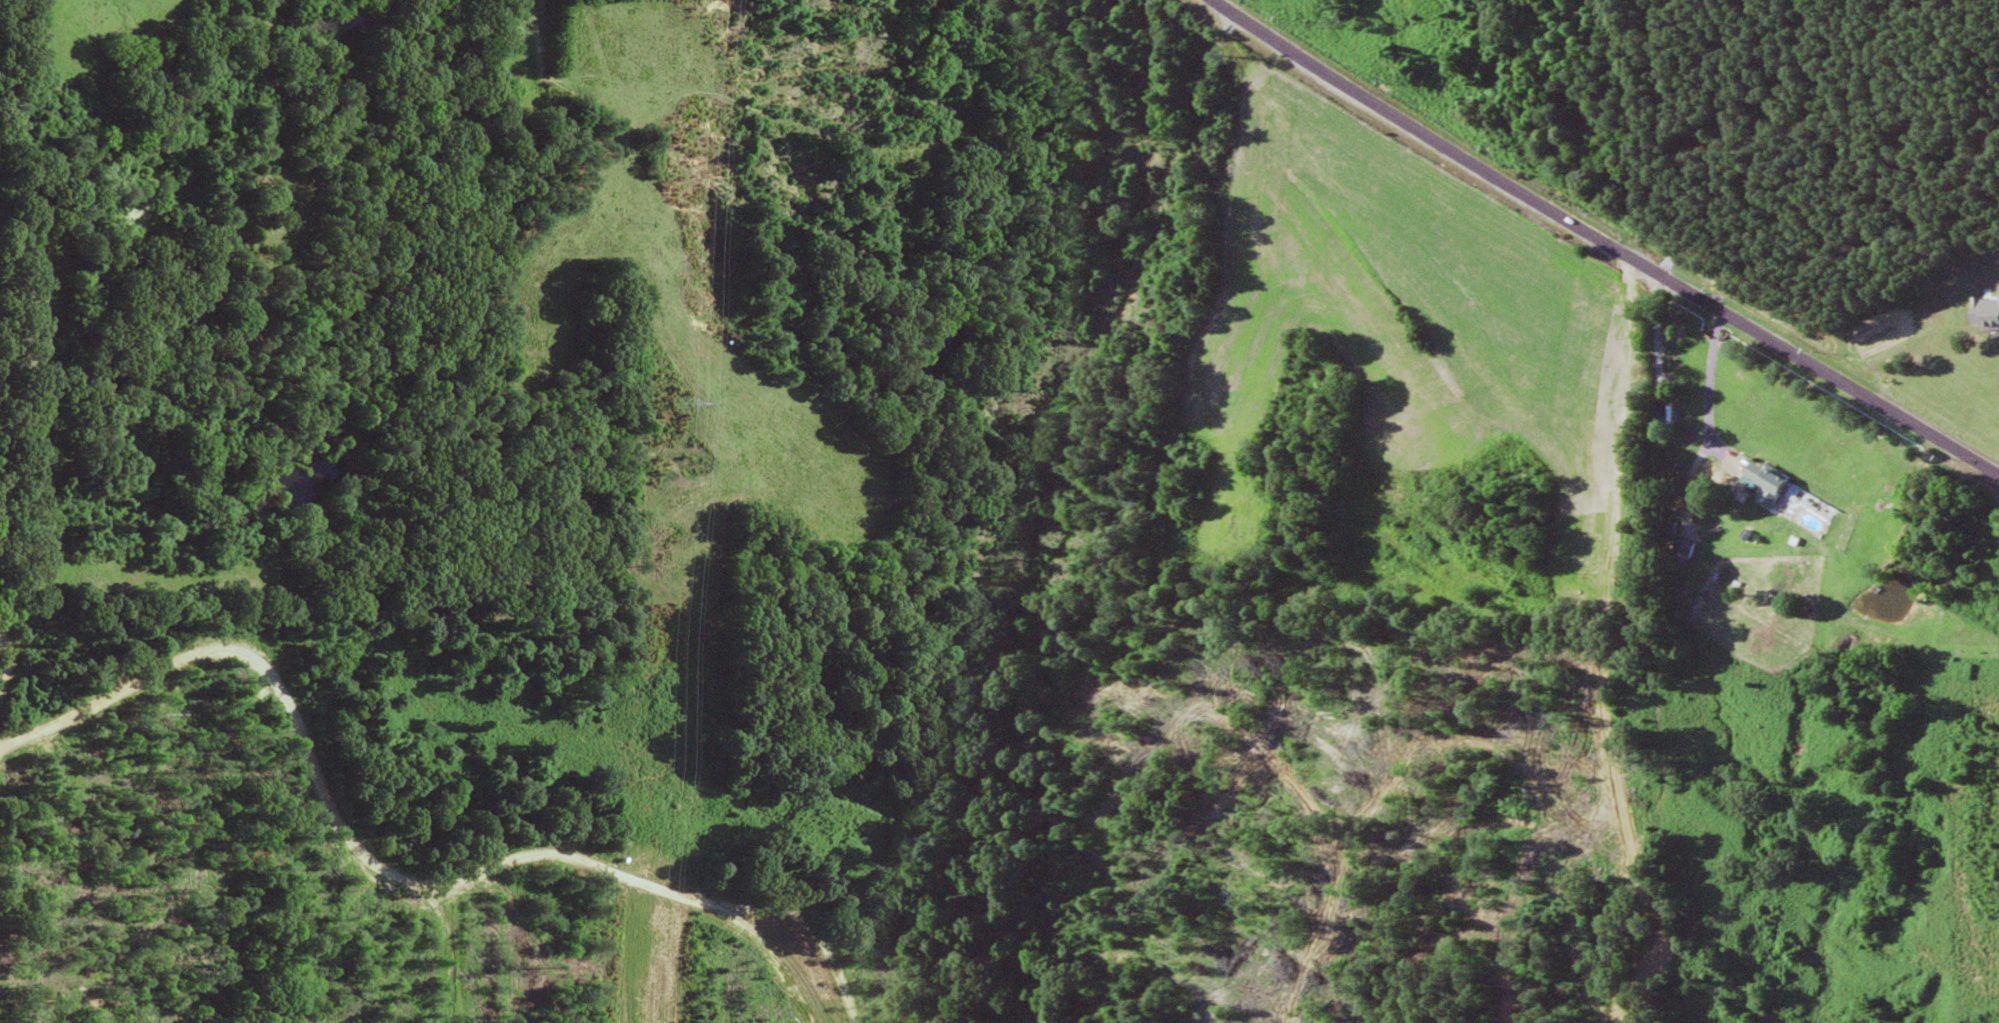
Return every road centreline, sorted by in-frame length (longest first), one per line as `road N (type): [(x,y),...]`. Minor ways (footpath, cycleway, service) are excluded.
road 1 (residential): [(1224,0),(1401,116),(1998,468)]

